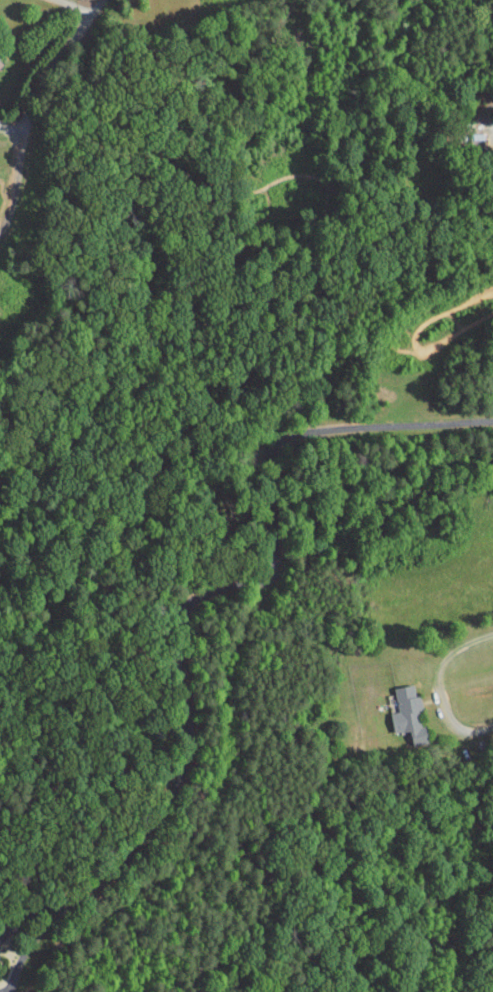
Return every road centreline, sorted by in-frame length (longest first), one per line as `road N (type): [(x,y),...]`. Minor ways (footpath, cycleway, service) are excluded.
road 1 (residential): [(101,0),(29,104),(0,220)]

